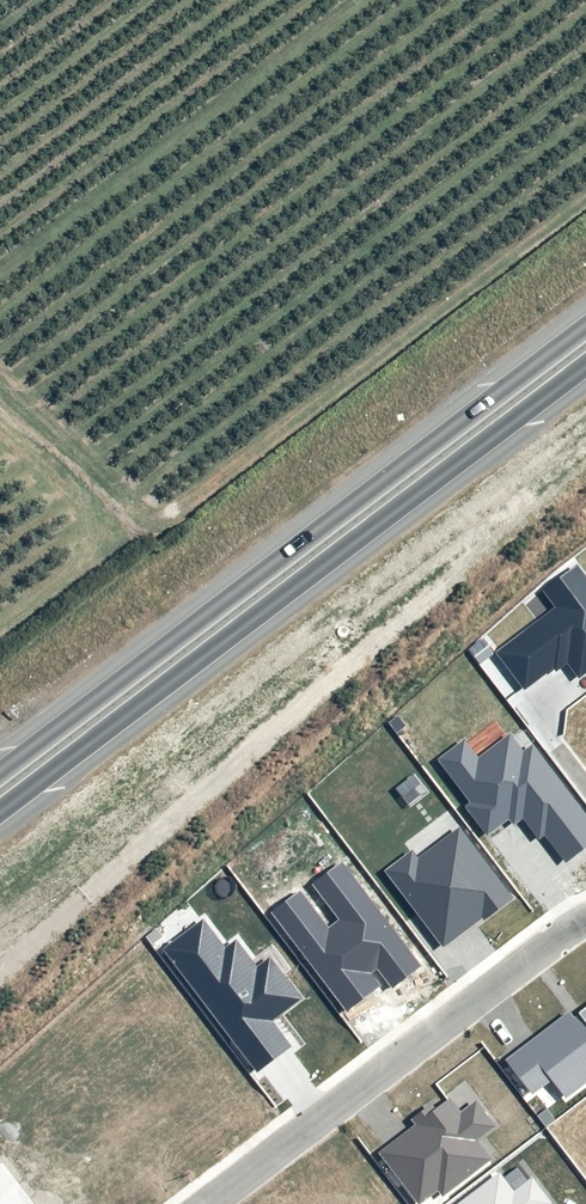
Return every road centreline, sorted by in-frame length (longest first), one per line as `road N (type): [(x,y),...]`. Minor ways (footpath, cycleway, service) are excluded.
road 1 (trunk): [(0,769),(585,324)]
road 2 (trunk): [(585,365),(0,808)]
road 3 (residential): [(585,930),(219,1203)]

